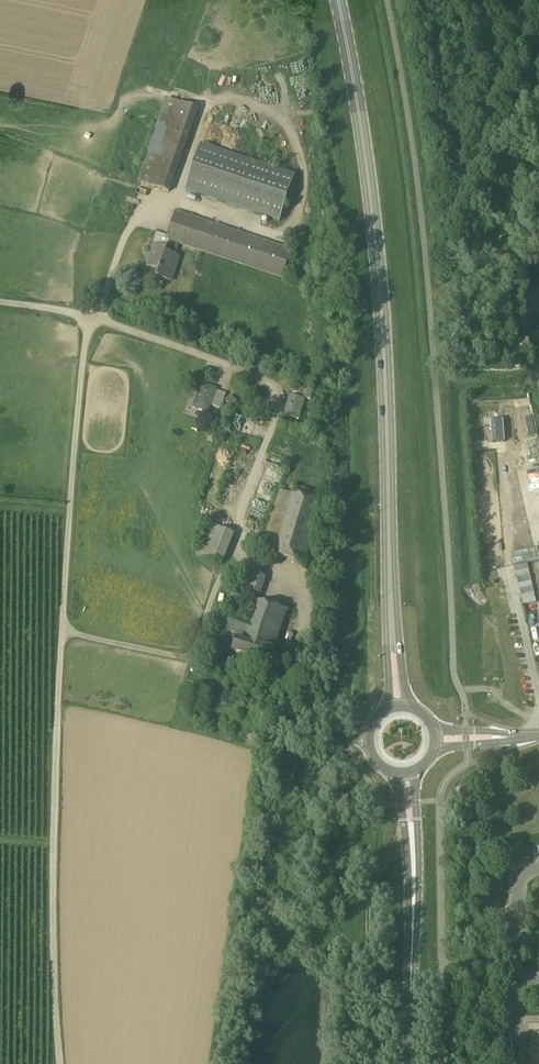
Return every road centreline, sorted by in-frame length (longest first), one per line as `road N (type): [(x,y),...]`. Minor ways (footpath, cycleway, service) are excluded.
road 1 (secondary): [(391,603),(379,275),(339,0)]
road 2 (residential): [(519,1063),(518,881),(538,868)]
road 3 (secondary): [(410,1063),(414,870)]

